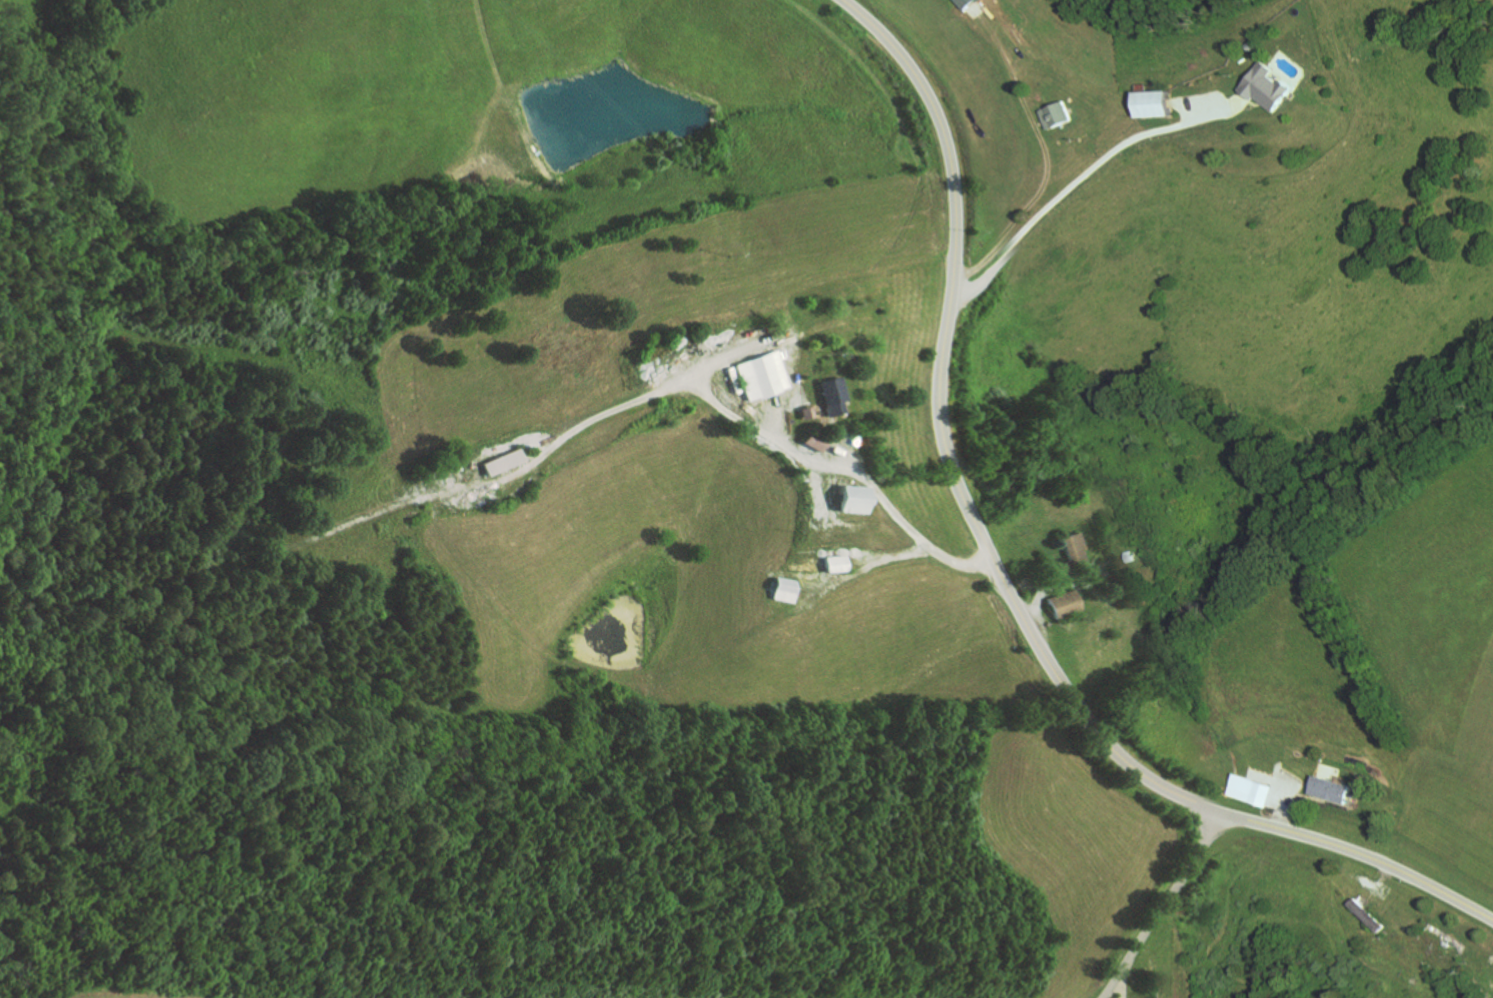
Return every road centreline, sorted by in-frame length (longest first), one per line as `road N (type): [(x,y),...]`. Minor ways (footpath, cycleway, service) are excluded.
road 1 (secondary): [(1492,918),(1362,853),(1180,796),(1126,763),(1082,717),(972,525),(937,440),(935,370),(955,231),(941,124),(911,67),(841,0)]
road 2 (track): [(777,341),(899,240),(922,198),(924,174),(873,69),(790,0)]
road 3 (track): [(950,279),(1030,210),(1050,174),(1048,144),(1013,60),(981,9)]
road 4 (residential): [(1101,997),(1222,811)]

